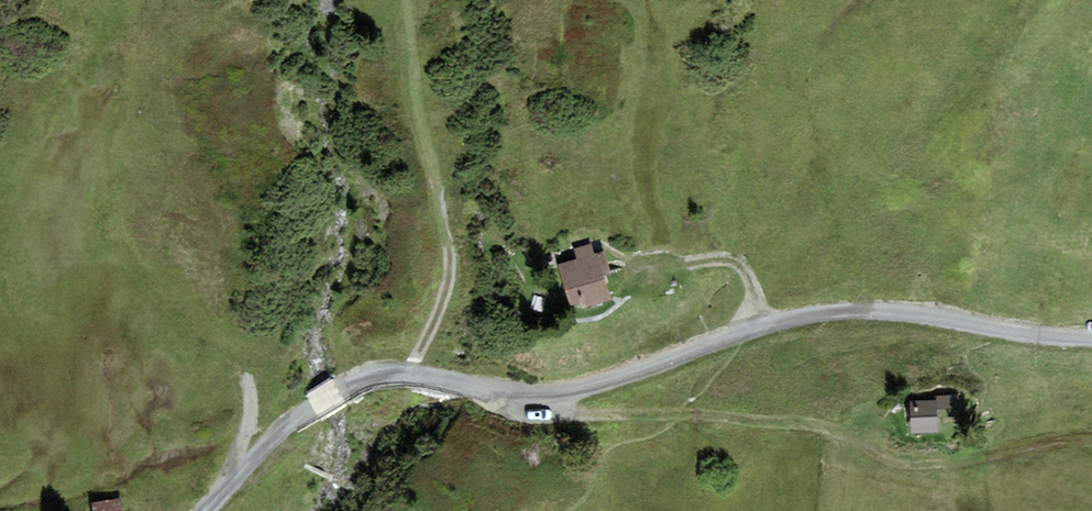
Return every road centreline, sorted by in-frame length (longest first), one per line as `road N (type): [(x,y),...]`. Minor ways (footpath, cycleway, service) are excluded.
road 1 (track): [(1091,440),(903,461),(837,427),(700,417)]
road 2 (track): [(405,370),(450,287),(415,0)]
road 3 (track): [(525,395),(405,370),(354,384),(296,413),(203,510)]
road 4 (track): [(525,395),(579,388),(750,332)]
road 5 (track): [(750,332),(880,309),(946,322)]
road 6 (track): [(700,417),(553,409),(525,395)]
road 7 (track): [(750,332),(746,275),(734,260),(654,269)]
road 8 (track): [(946,322),(1091,335)]
road 9 (track): [(215,502),(242,442),(243,377)]

